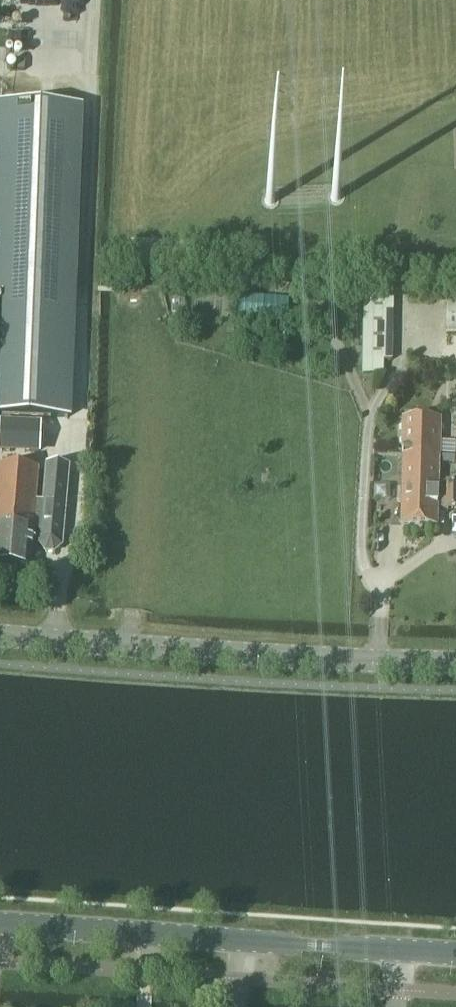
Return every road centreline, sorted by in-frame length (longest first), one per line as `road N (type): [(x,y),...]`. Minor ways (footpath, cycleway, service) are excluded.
road 1 (tertiary): [(455,660),(0,634)]
road 2 (tertiary): [(0,926),(394,951)]

